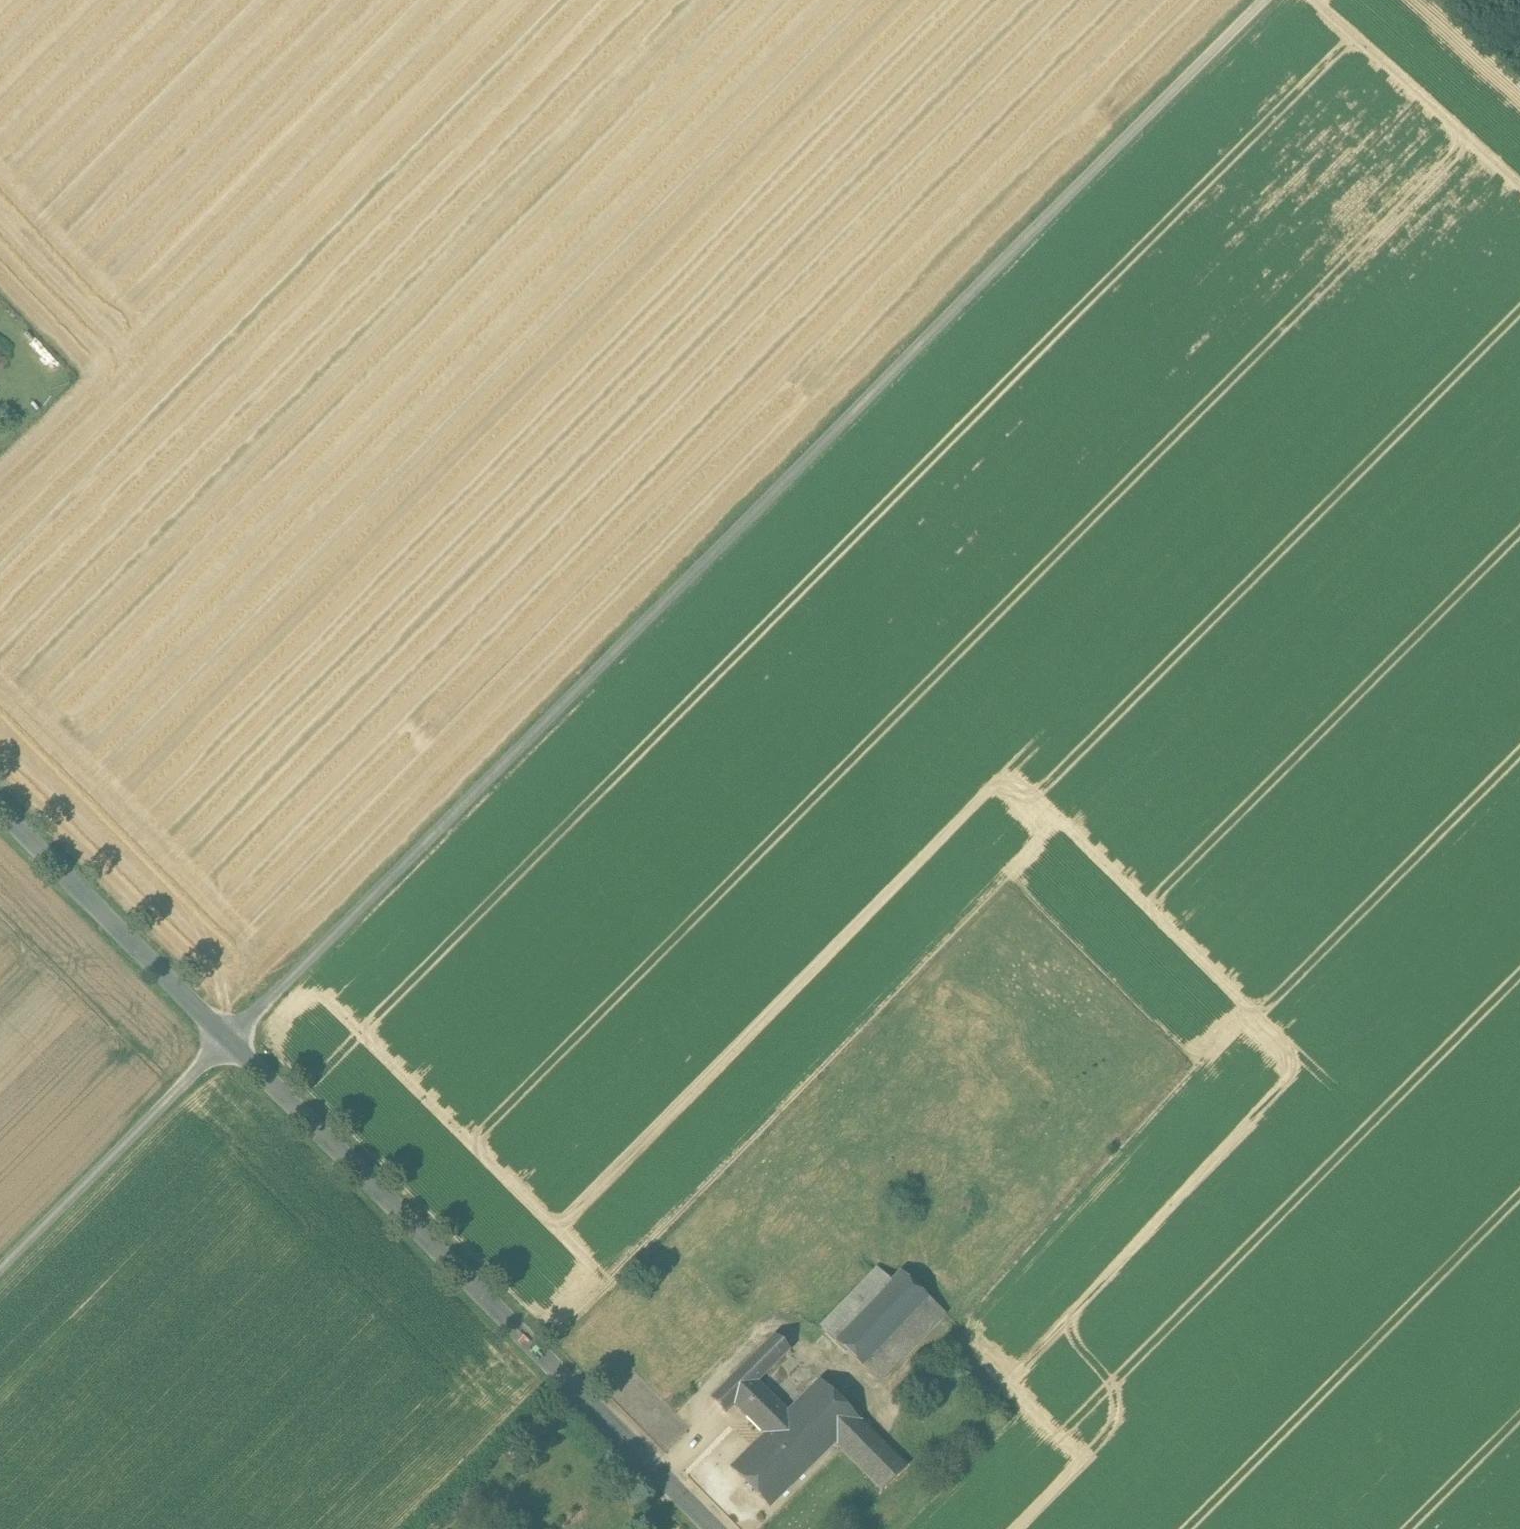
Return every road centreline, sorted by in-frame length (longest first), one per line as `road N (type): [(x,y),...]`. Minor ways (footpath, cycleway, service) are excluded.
road 1 (unclassified): [(232,1036),(1264,0)]
road 2 (tertiary): [(232,1036),(718,1528)]
road 3 (tertiary): [(0,802),(232,1036)]
road 4 (track): [(0,1267),(232,1036)]

